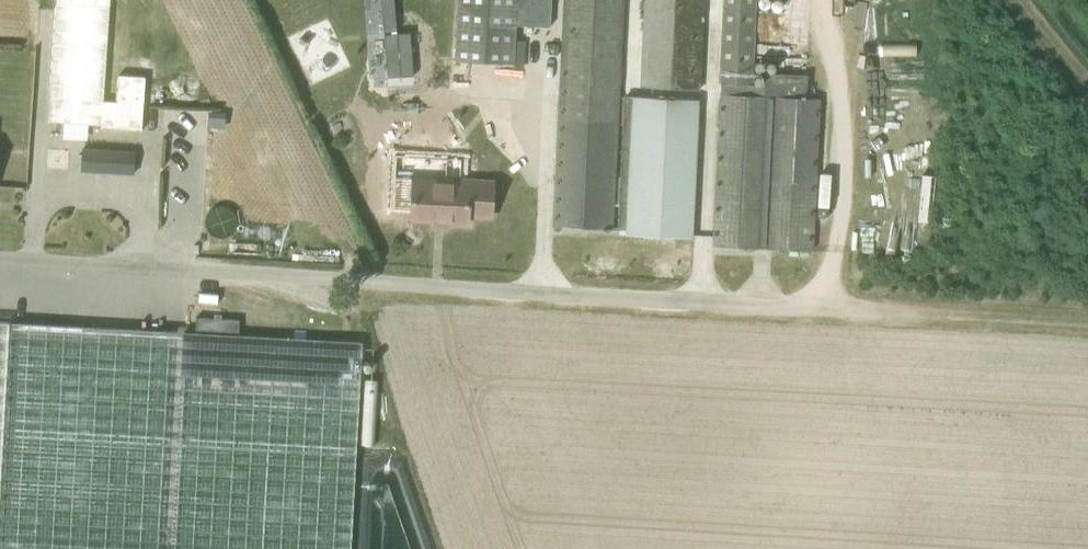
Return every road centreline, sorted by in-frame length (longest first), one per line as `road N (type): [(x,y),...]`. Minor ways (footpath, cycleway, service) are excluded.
road 1 (unclassified): [(823,306),(0,262)]
road 2 (track): [(823,306),(1087,322)]

